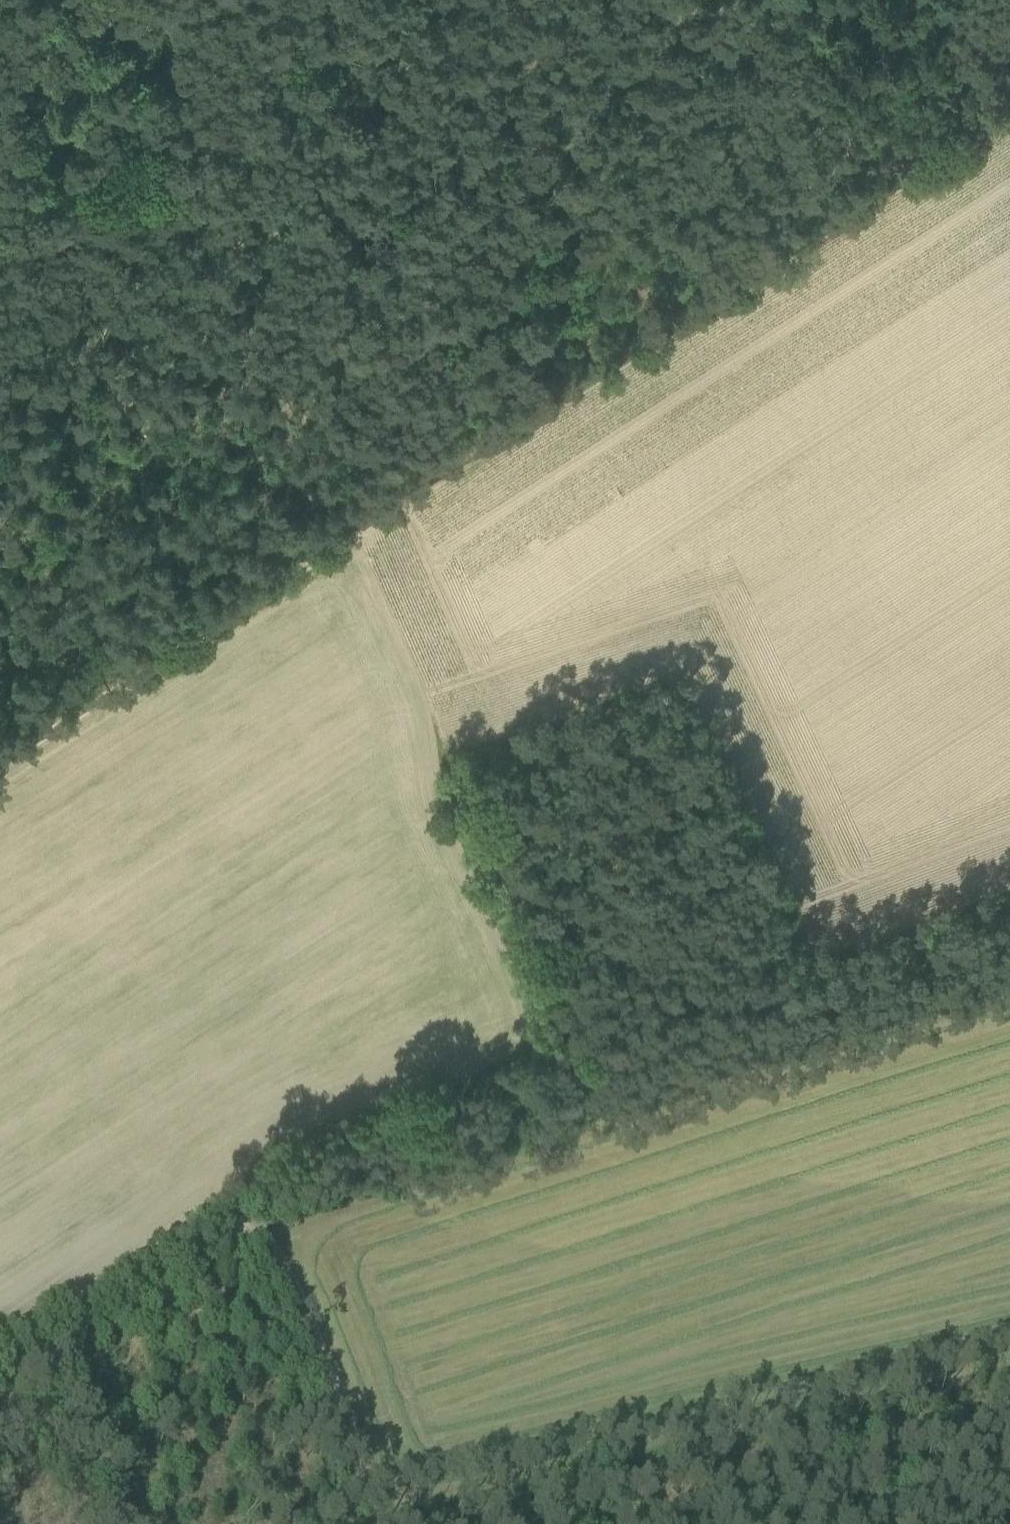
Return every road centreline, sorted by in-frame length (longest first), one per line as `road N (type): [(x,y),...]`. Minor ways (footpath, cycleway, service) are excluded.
road 1 (track): [(0,759),(1005,111)]
road 2 (track): [(0,1386),(73,1338),(113,1295),(226,1226),(261,1238),(296,1271),(381,1523)]
road 3 (track): [(1009,1462),(718,1523)]
road 4 (track): [(1005,111),(933,0)]

